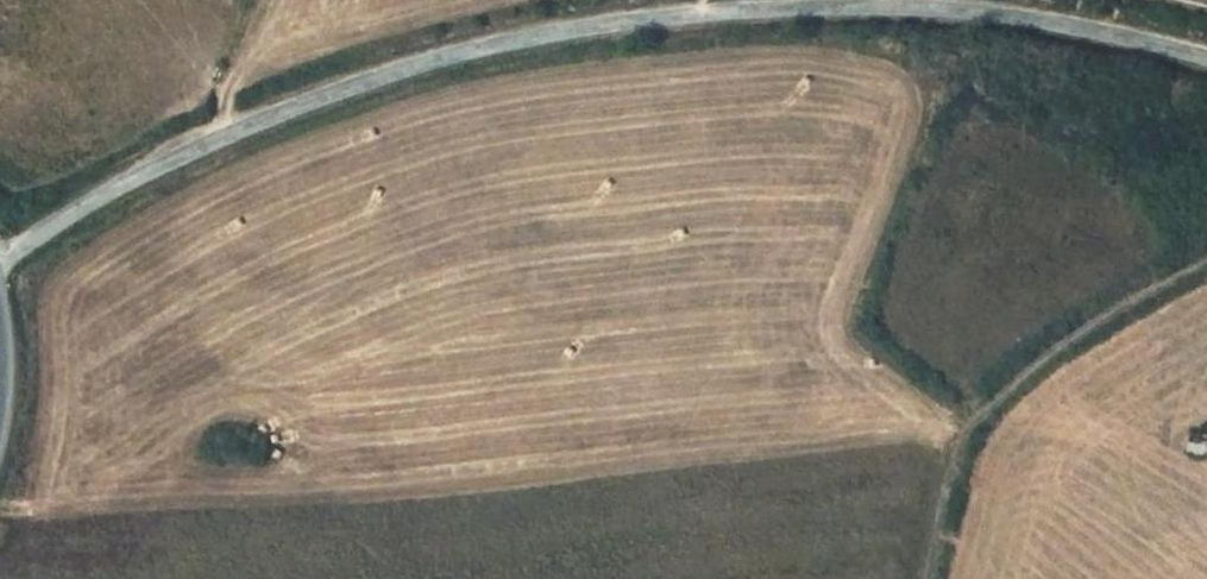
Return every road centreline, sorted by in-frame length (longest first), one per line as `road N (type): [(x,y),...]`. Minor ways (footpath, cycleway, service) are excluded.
road 1 (unclassified): [(0,275),(182,160),(583,29),(969,19),(1206,65)]
road 2 (track): [(915,578),(928,506),(989,400),(1091,328),(1206,265)]
road 3 (track): [(494,0),(329,44),(243,81),(232,90),(211,150)]

